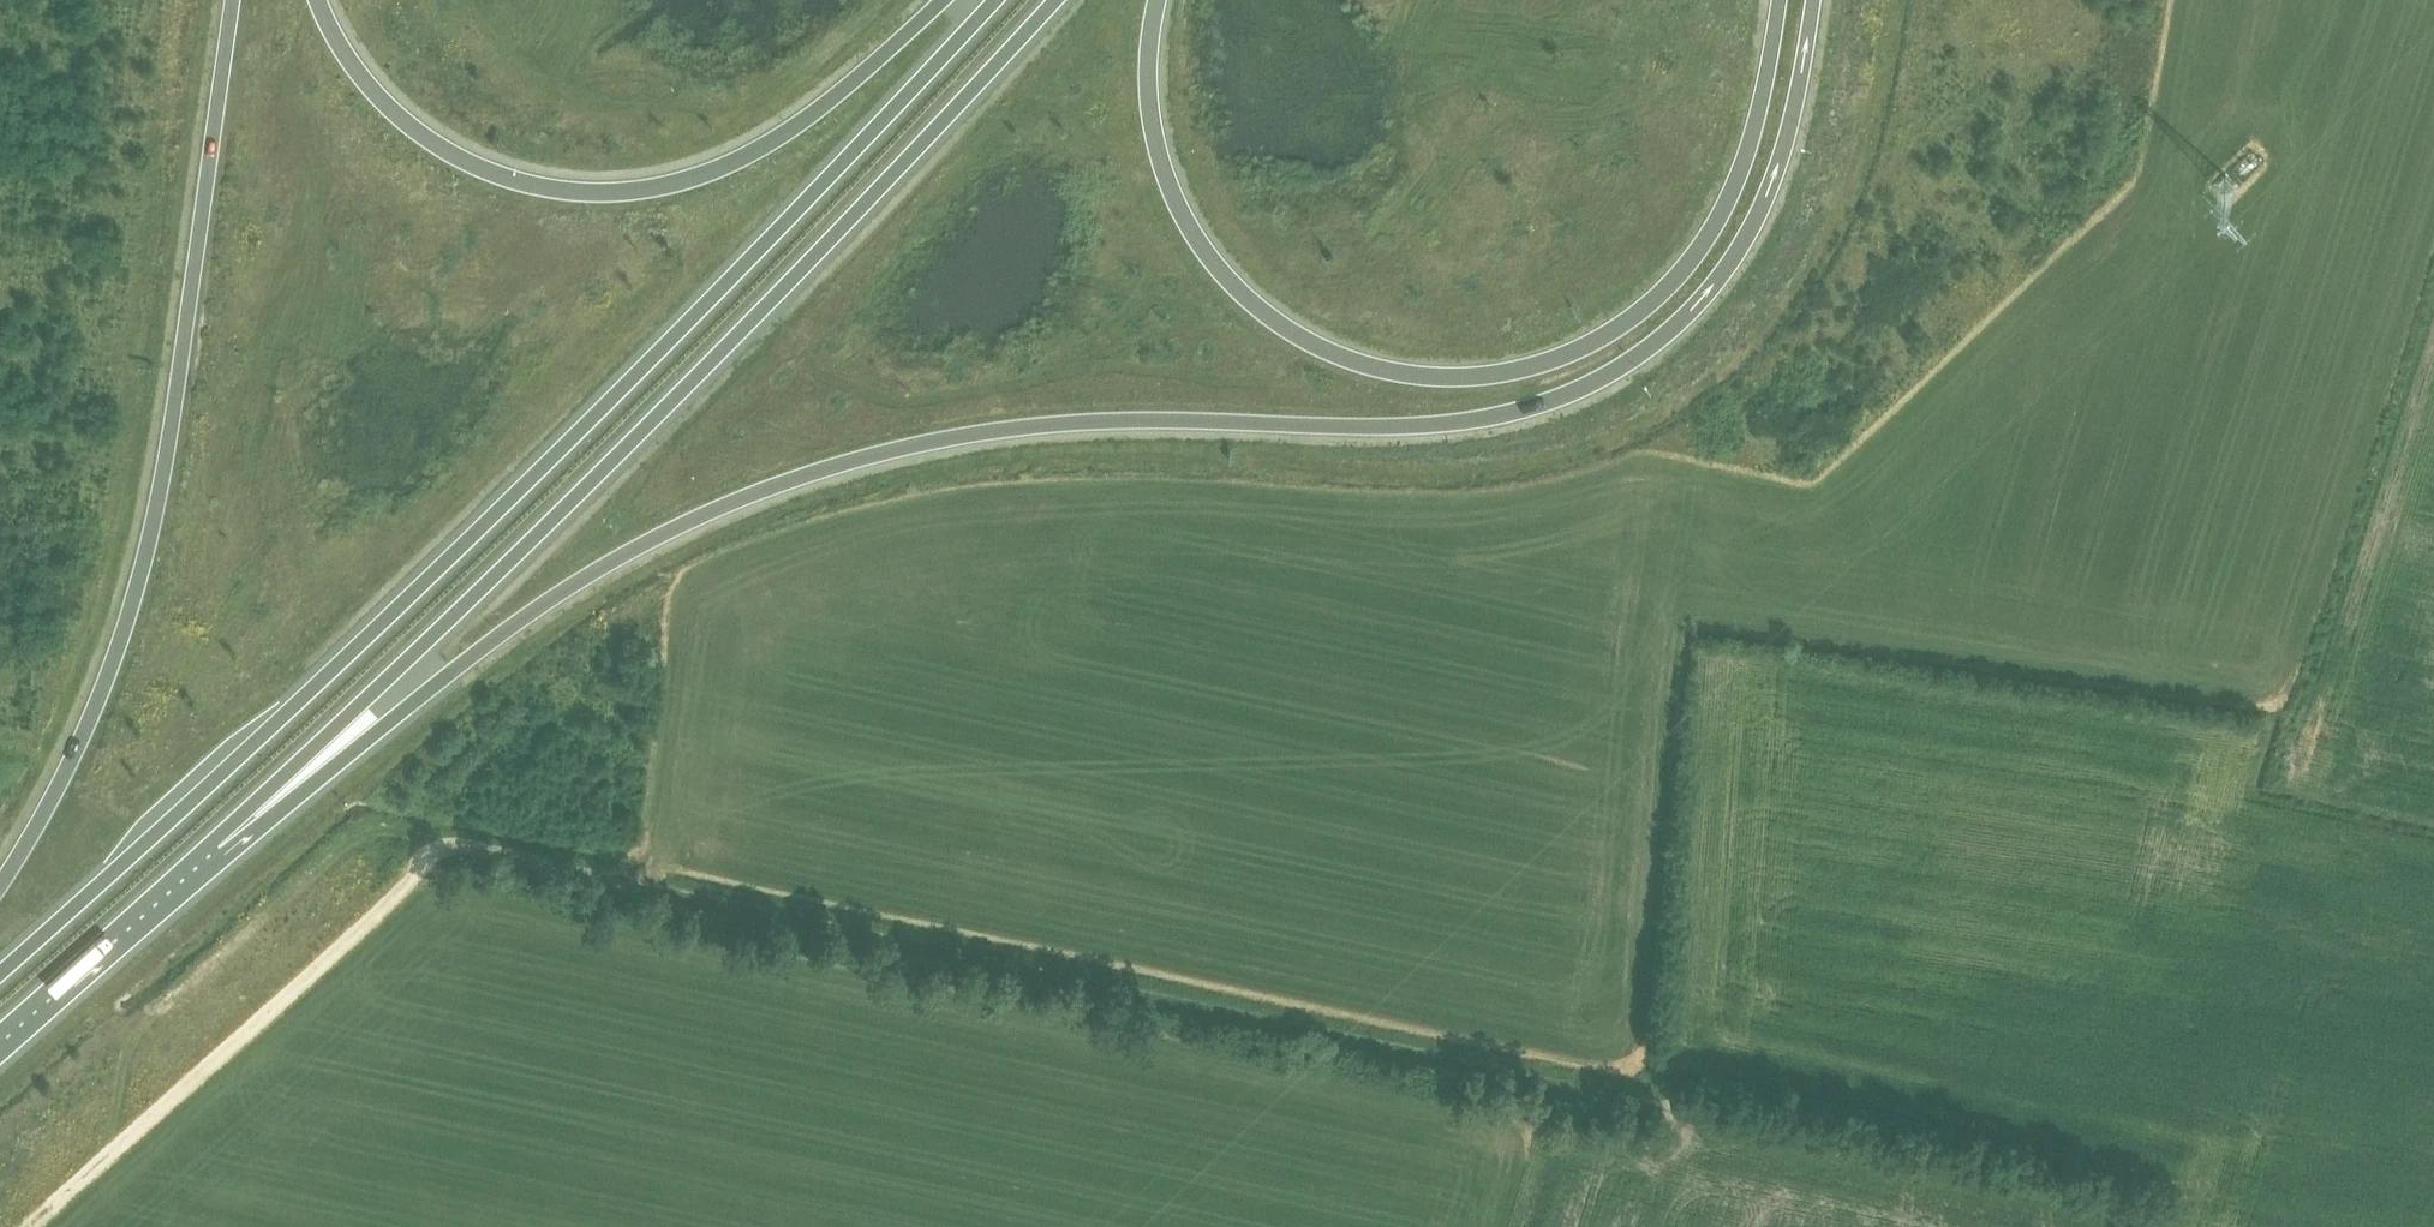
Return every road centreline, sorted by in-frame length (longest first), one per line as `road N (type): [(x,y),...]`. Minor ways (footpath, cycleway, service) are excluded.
road 1 (trunk): [(207,857),(564,591),(700,516),(814,473),(1036,426),(1169,419),(1439,427),(1545,405),(1594,384),(1676,327),(1757,221),(1789,140),(1815,0)]
road 2 (trunk): [(995,0),(418,589),(0,973)]
road 3 (trunk): [(207,857),(453,622),(1054,0)]
road 4 (trunk): [(1782,0),(1753,137),(1687,261),(1655,296),(1578,348),(1488,375),(1439,377),(1343,359),(1262,309),(1205,249),(1164,167),(1151,112),(1158,0)]
road 5 (trunk): [(231,0),(147,552),(68,770),(0,887)]
road 6 (trunk): [(939,0),(861,74),(764,146),(685,181),(600,193),(512,180),(431,140),(367,81),(318,0)]
road 7 (trunk): [(0,1036),(207,857)]

